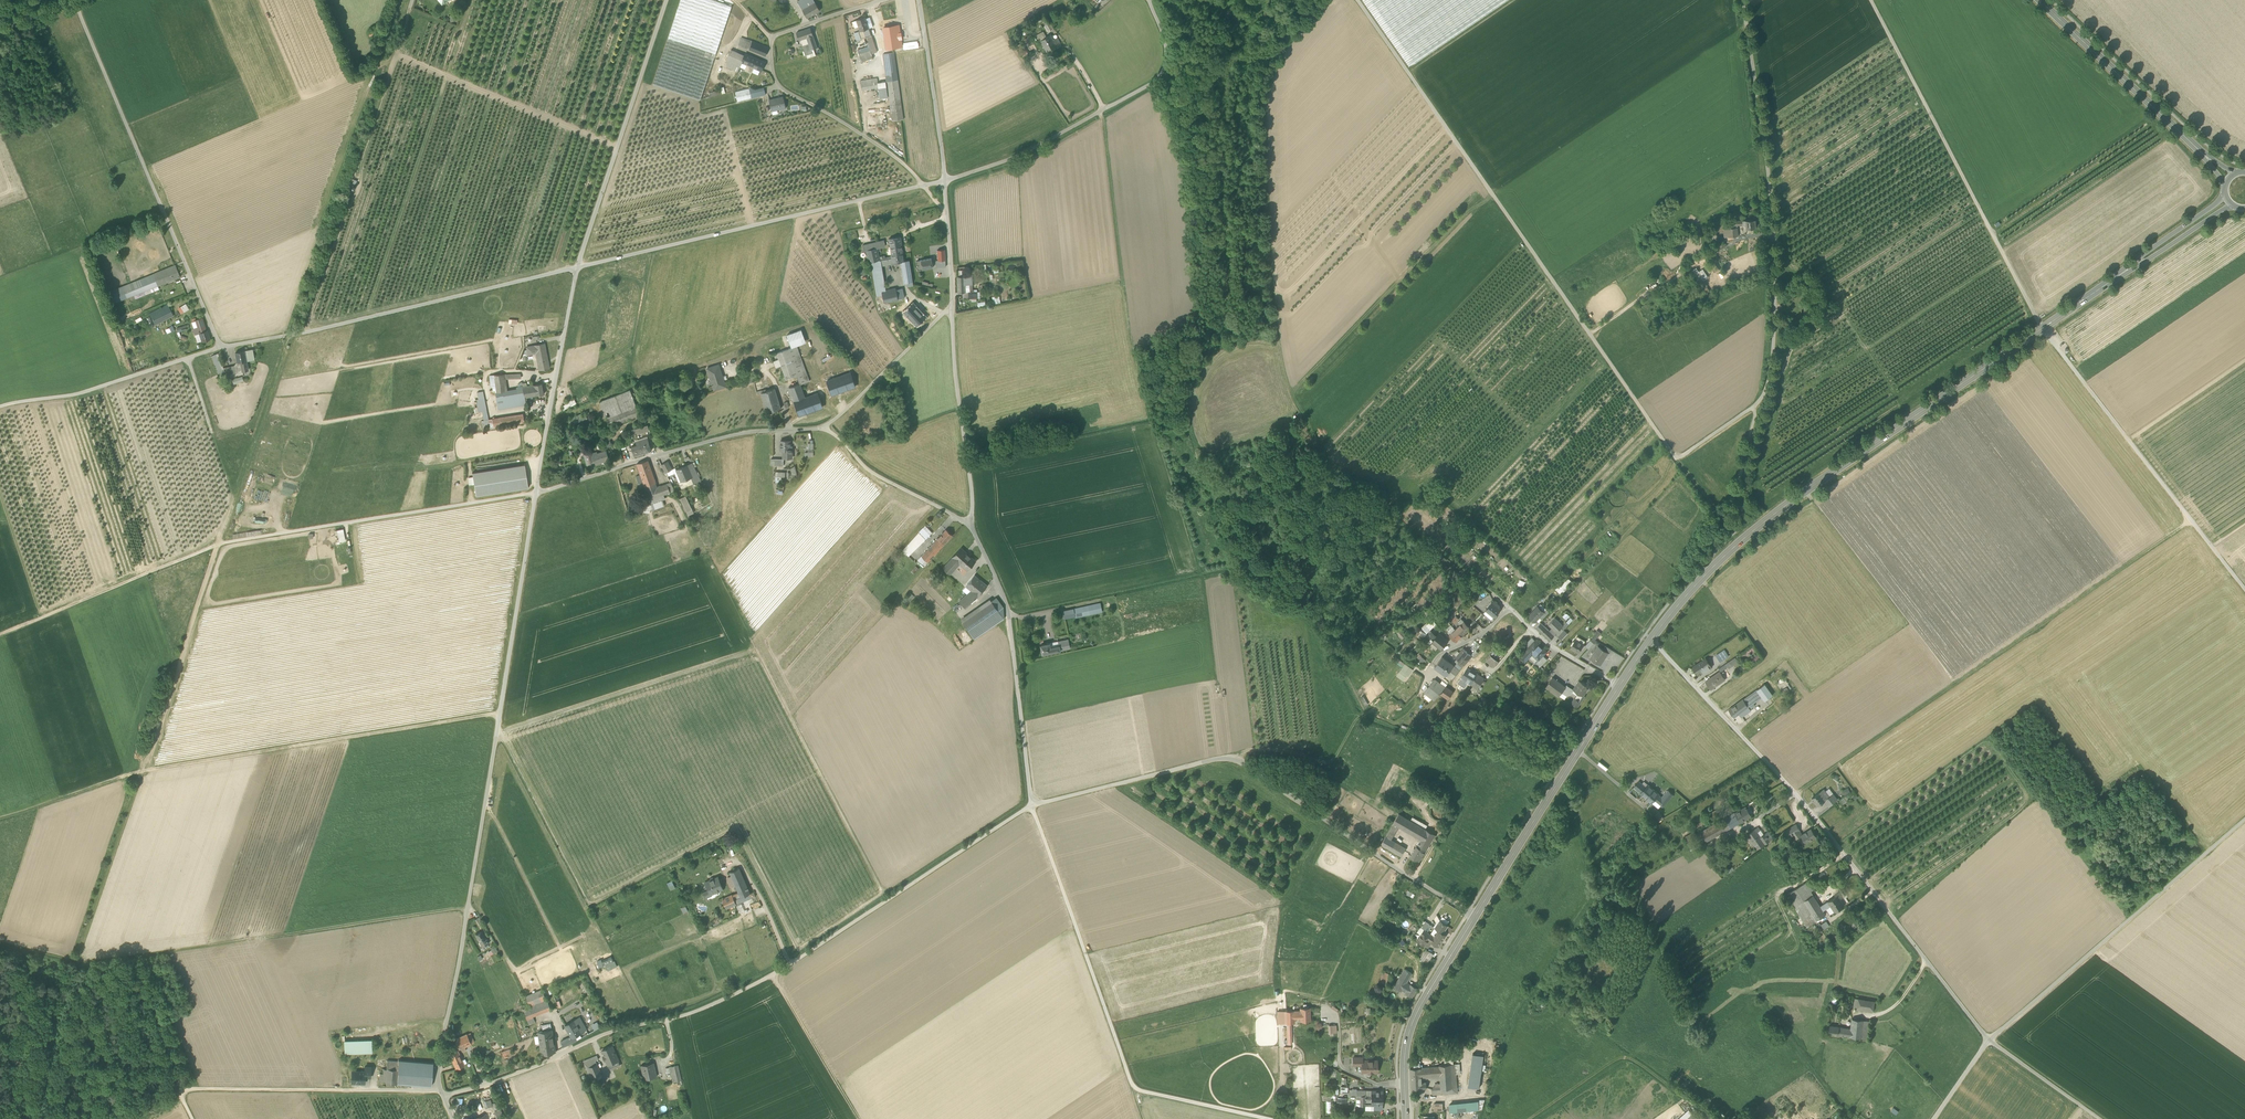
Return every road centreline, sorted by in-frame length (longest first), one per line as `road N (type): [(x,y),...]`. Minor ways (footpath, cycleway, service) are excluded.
road 1 (track): [(0,406),(79,393),(220,347),(946,180)]
road 2 (track): [(217,546),(536,492),(468,905)]
road 3 (track): [(1871,0),(2042,328),(2244,589)]
road 4 (track): [(1358,0),(1676,459),(1756,405)]
road 5 (primary): [(2122,274),(1782,507),(1718,562),(1651,639)]
road 6 (unclassified): [(1475,915),(1236,758),(1032,805)]
road 7 (track): [(1796,794),(2192,521)]
road 8 (track): [(2098,1118),(1988,1040),(2244,819)]
road 9 (track): [(1269,1118),(1134,1089),(1032,805)]
road 10 (residential): [(1928,961),(1796,794),(1651,639)]
road 11 (unclassified): [(1756,405),(1774,328),(1775,258),(1742,0)]
road 12 (track): [(75,963),(468,905)]
road 13 (unclassified): [(793,962),(691,1013),(606,1033),(443,1096)]
road 14 (unclassified): [(75,1),(220,347)]
road 15 (track): [(141,771),(500,713)]
road 16 (unclassified): [(946,180),(1030,151),(1160,76),(1163,34),(1149,0)]
road 17 (track): [(411,5),(395,53),(618,147)]
road 18 (unclassified): [(820,429),(744,433),(536,492)]
road 19 (unclassified): [(1032,805),(1009,610),(973,523)]
road 20 (unclassified): [(1032,805),(793,962)]
road 21 (track): [(667,0),(577,268)]
road 22 (primary): [(1620,685),(1475,915)]
road 23 (unclassified): [(771,37),(779,87),(907,166),(947,221)]
road 24 (track): [(217,546),(141,771)]
road 25 (track): [(0,634),(217,546)]
road 26 (unclassified): [(577,268),(536,492)]
road 27 (secondary): [(2040,0),(2203,154)]
road 28 (track): [(217,546),(291,335)]
road 29 (primary): [(1475,915),(1408,1036),(1406,1118)]
road 30 (unclassified): [(973,523),(953,307)]
road 31 (track): [(141,771),(75,963)]
road 32 (track): [(1530,1118),(1620,1058),(1693,1104)]
road 33 (unclassified): [(468,905),(441,1045),(440,1090)]
road 34 (unclassified): [(946,180),(920,0)]
road 35 (unclassified): [(973,523),(877,476),(820,429)]
road 36 (unclassified): [(953,307),(820,429)]
road 37 (track): [(353,1090),(178,1090)]
road 38 (track): [(771,976),(858,1118)]
road 39 (track): [(141,771),(0,813)]
road 40 (primary): [(2225,194),(2122,274)]
road 41 (primary): [(2122,274),(2233,206)]

